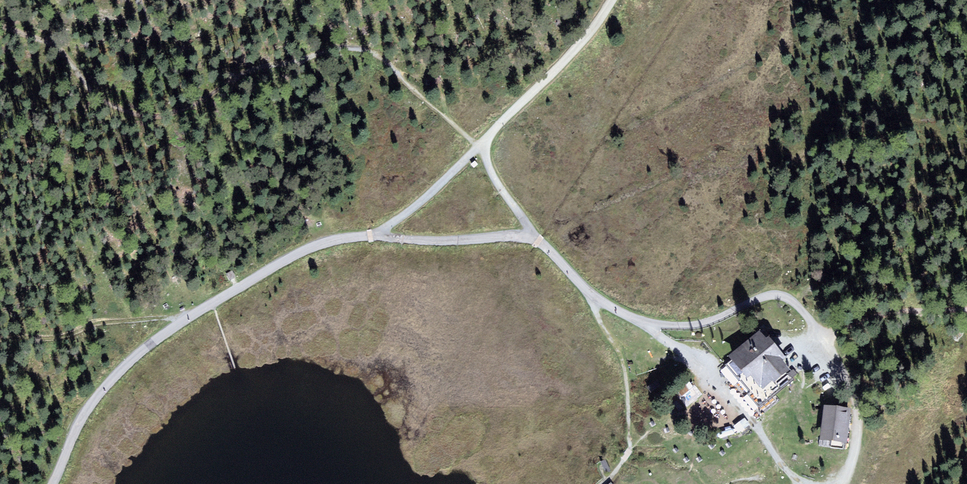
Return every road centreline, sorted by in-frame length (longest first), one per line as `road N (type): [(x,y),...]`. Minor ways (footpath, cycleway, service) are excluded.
road 1 (track): [(379,234),(291,257),(132,359),(91,404),(53,483)]
road 2 (track): [(797,483),(722,387),(643,322)]
road 3 (track): [(829,340),(797,303),(776,295),(702,324),(643,322)]
road 4 (track): [(612,0),(483,143)]
road 5 (track): [(175,329),(102,321),(58,339),(0,339)]
road 6 (track): [(534,241),(379,234)]
road 7 (track): [(844,483),(859,415),(829,340)]
road 8 (track): [(966,310),(894,313),(829,340)]
road 9 (track): [(483,143),(379,234)]
road 10 (track): [(534,241),(593,295),(643,322)]

